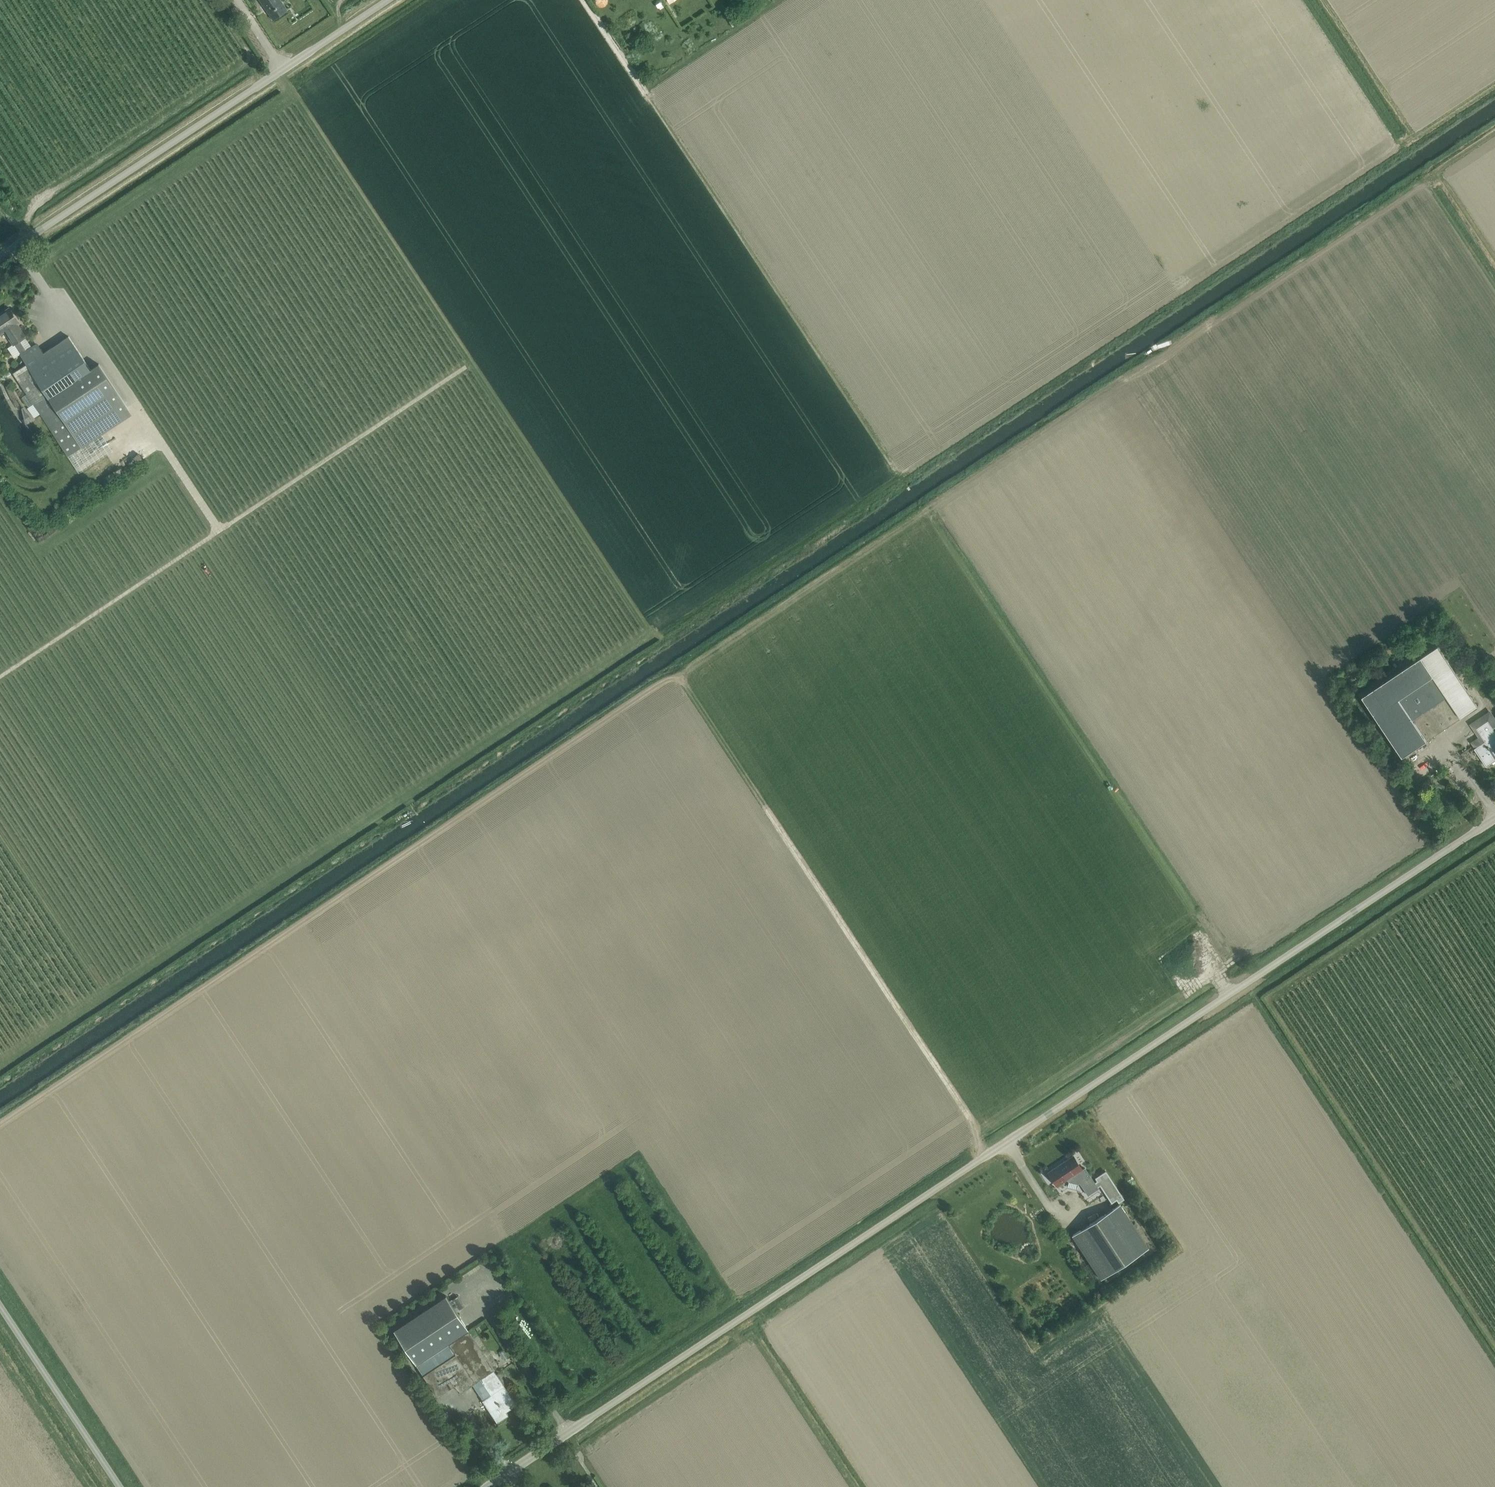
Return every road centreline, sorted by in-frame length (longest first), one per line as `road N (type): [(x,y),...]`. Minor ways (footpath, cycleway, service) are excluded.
road 1 (unclassified): [(483,1486),(1494,818)]
road 2 (unclassified): [(0,262),(385,0)]
road 3 (unclassified): [(116,1486),(0,1310)]

